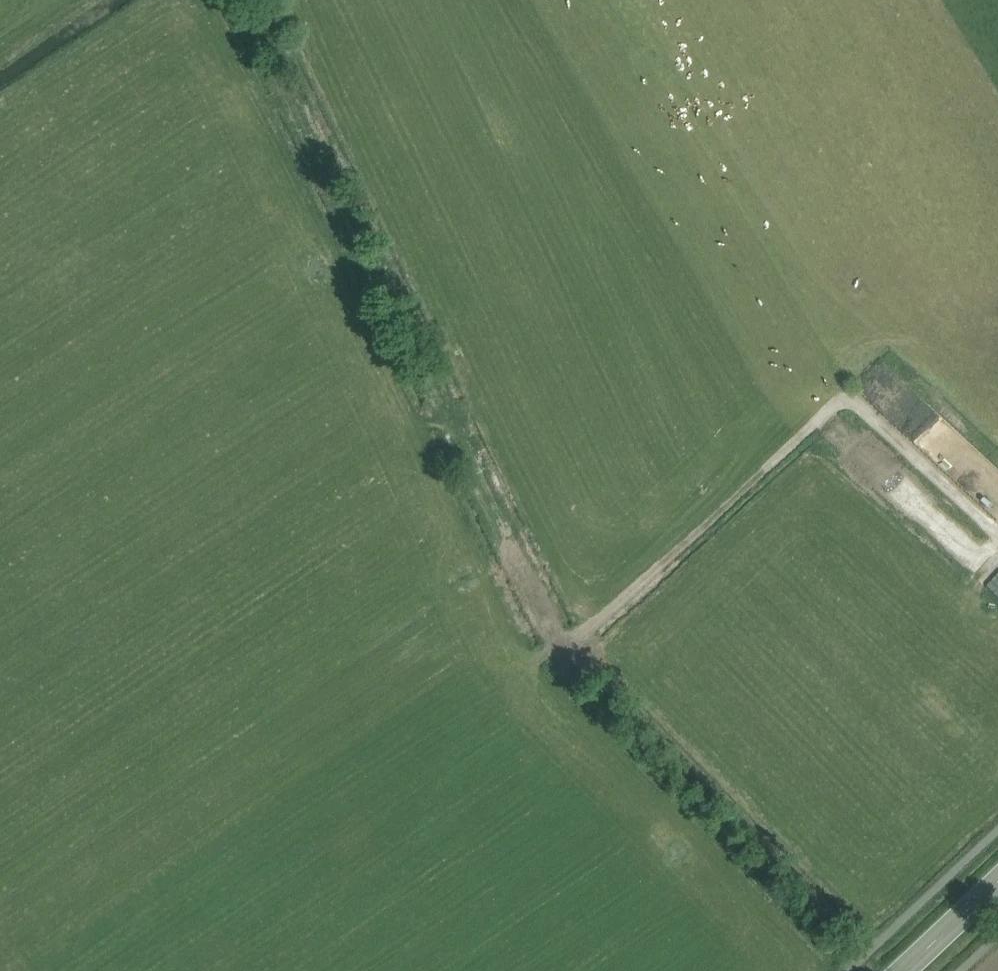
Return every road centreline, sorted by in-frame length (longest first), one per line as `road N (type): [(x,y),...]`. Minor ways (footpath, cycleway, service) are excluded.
road 1 (secondary): [(902,970),(997,881)]

